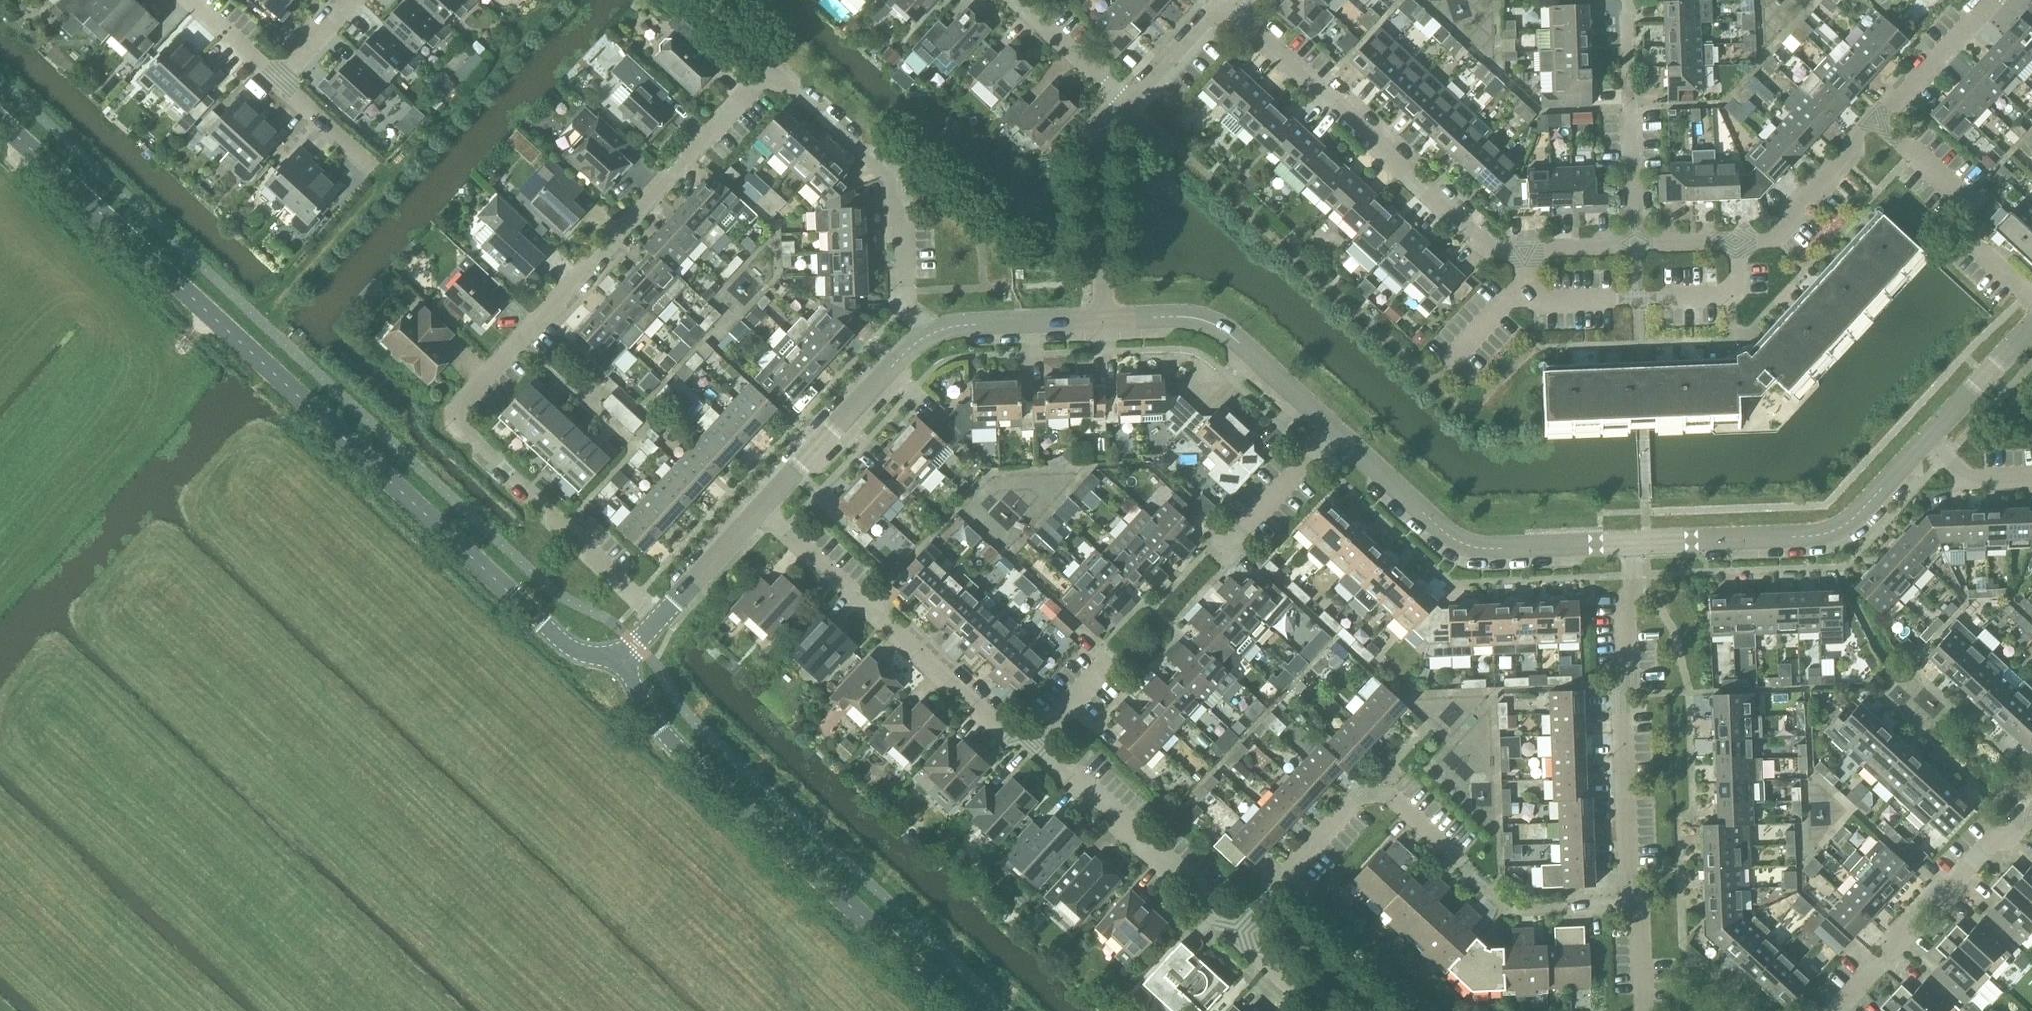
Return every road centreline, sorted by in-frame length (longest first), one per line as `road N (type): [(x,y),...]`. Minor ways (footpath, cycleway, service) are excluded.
road 1 (residential): [(658,620),(454,417),(776,75),(898,181),(908,310),(931,332)]
road 2 (tertiary): [(619,662),(564,644),(0,124)]
road 3 (tertiary): [(962,1010),(658,729),(619,662)]
road 4 (residential): [(1642,1010),(1625,544)]
road 5 (residential): [(1527,254),(1490,253),(1228,5)]
road 6 (residential): [(1028,754),(759,509)]
road 7 (tertiary): [(1625,544),(1838,534),(1926,440)]
road 8 (tertiary): [(1332,430),(1465,547),(1625,544)]
road 9 (residential): [(1238,937),(1369,799),(1391,799),(1473,879)]
road 10 (track): [(0,198),(106,293),(164,364),(212,318)]
road 11 (residential): [(1238,937),(1028,754)]
road 12 (residential): [(1525,286),(1539,306),(1741,296),(1742,245)]
road 13 (residential): [(1836,1010),(2031,815)]
road 14 (tertiary): [(1102,318),(1212,325),(1332,430)]
road 15 (residential): [(1423,1),(1542,113),(1628,110)]
road 16 (tertiary): [(759,509),(884,370),(931,332)]
road 17 (residential): [(1628,110),(1716,107),(1811,0)]
road 18 (residential): [(1102,318),(1096,148),(1131,111)]
road 19 (track): [(164,364),(29,531)]
road 20 (residential): [(1742,245),(1778,242),(1880,127)]
road 21 (residential): [(1880,127),(1997,0)]
road 22 (tertiary): [(931,332),(965,323),(1102,318)]
road 23 (residential): [(1131,111),(1014,0)]
road 24 (residential): [(1227,551),(1332,430)]
road 25 (tertiary): [(1926,440),(2031,323)]
road 26 (tertiary): [(658,620),(759,509)]
road 27 (residential): [(1131,111),(1228,5)]
road 28 (residential): [(1635,247),(1628,110)]
road 29 (residential): [(186,0),(279,85)]
road 30 (residential): [(2031,479),(1972,480),(1926,440)]
road 31 (residential): [(367,166),(279,85)]

